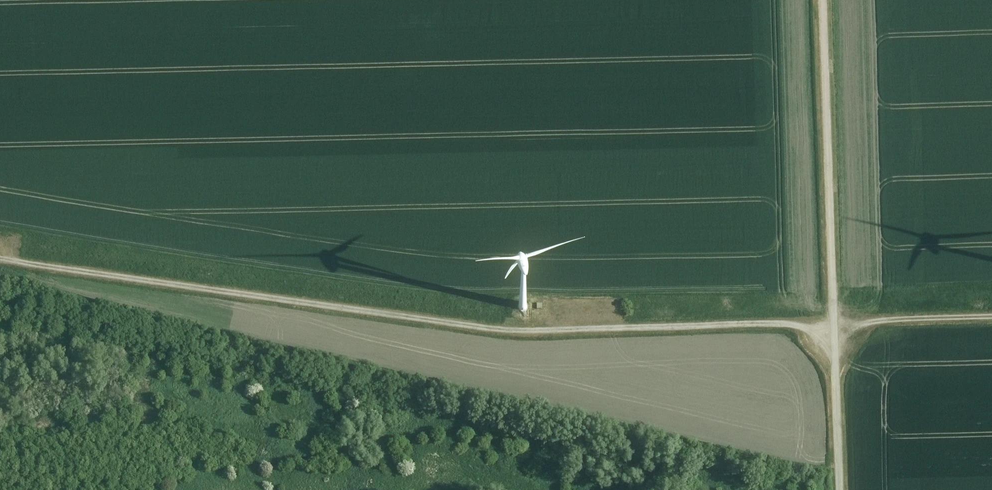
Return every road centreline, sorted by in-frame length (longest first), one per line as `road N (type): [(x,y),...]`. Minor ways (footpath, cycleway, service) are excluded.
road 1 (track): [(835,322),(436,331),(0,257)]
road 2 (unclassified): [(840,489),(824,0)]
road 3 (track): [(835,329),(991,323)]

